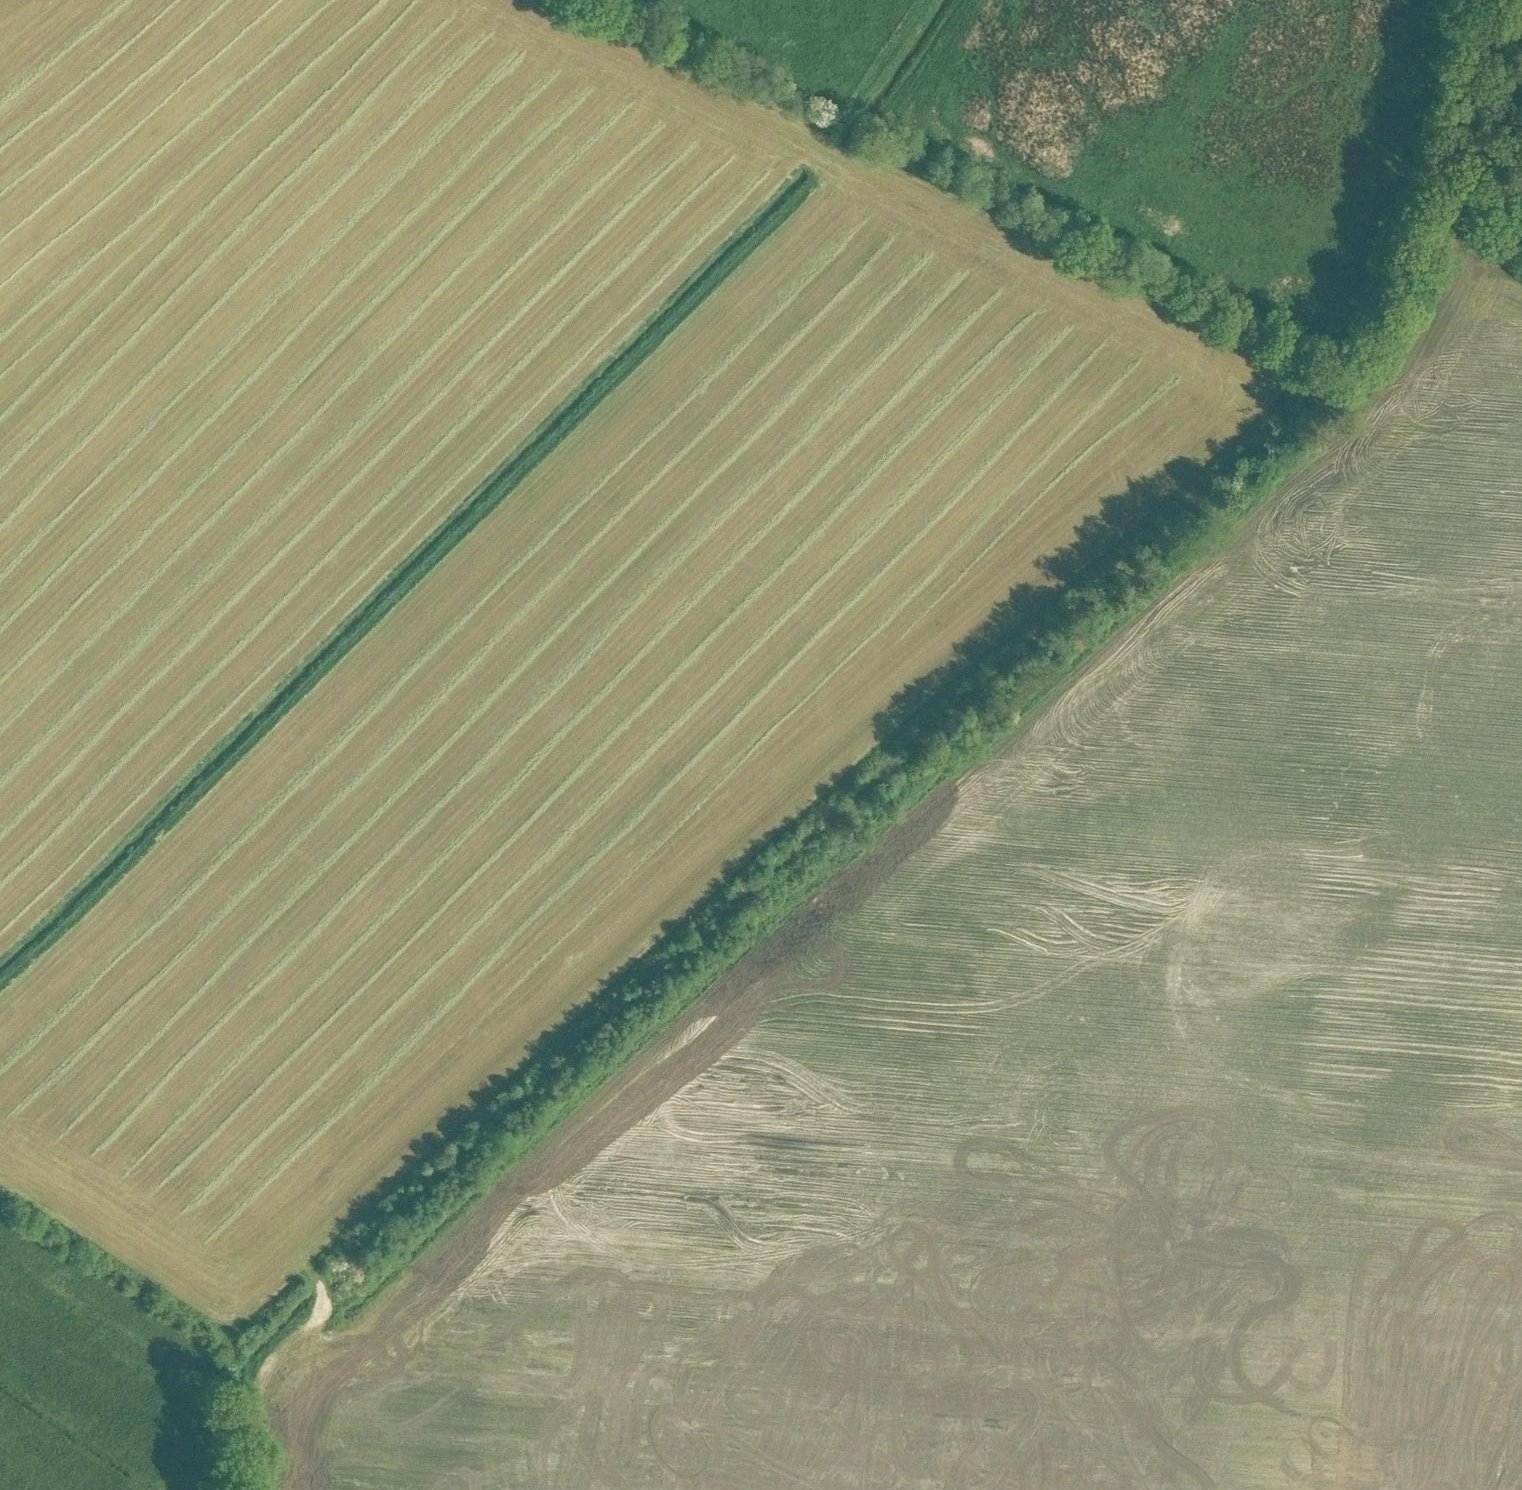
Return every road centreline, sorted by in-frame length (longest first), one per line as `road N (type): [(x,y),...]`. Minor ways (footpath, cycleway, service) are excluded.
road 1 (track): [(0,978),(846,155),(958,0)]
road 2 (track): [(272,1489),(263,1382),(316,1305),(295,1257)]

